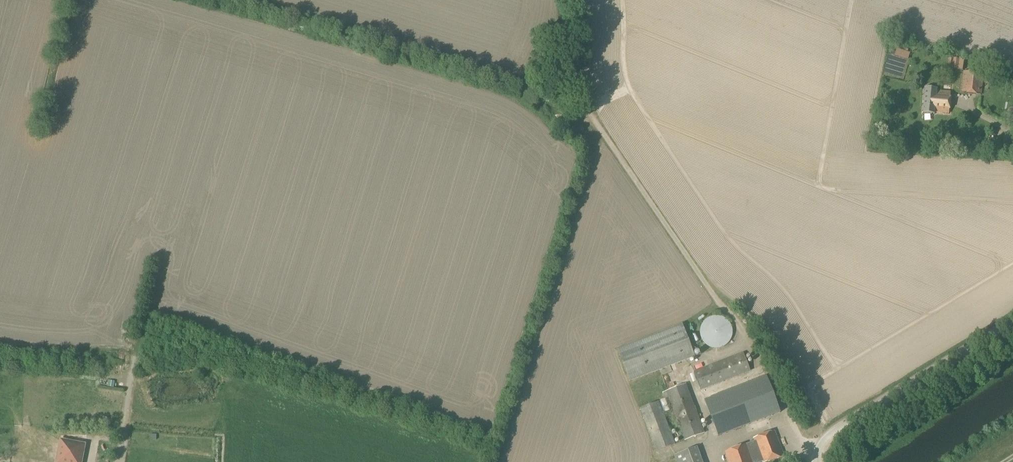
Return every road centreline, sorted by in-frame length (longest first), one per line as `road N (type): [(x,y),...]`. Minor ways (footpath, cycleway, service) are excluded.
road 1 (unclassified): [(814,461),(829,434),(1012,320)]

